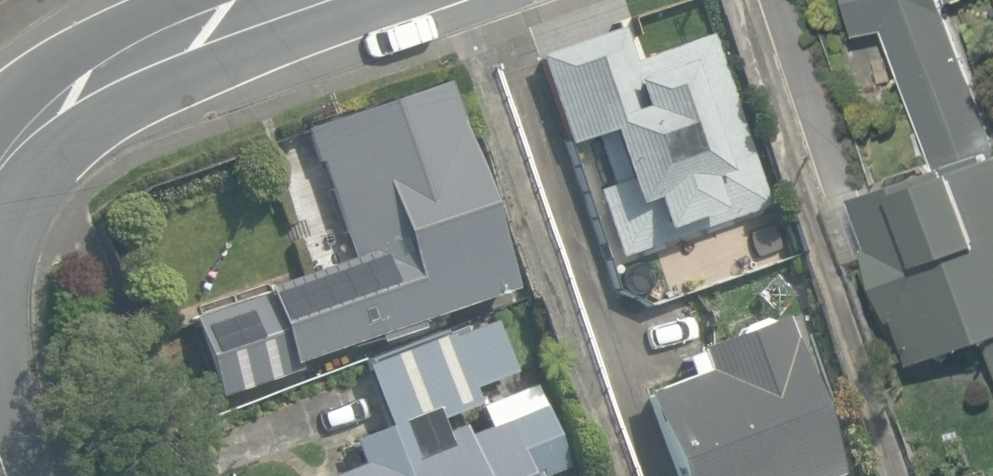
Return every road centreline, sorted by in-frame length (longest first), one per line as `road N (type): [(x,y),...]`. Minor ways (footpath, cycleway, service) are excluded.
road 1 (tertiary): [(308,0),(108,68),(42,109),(0,158)]

